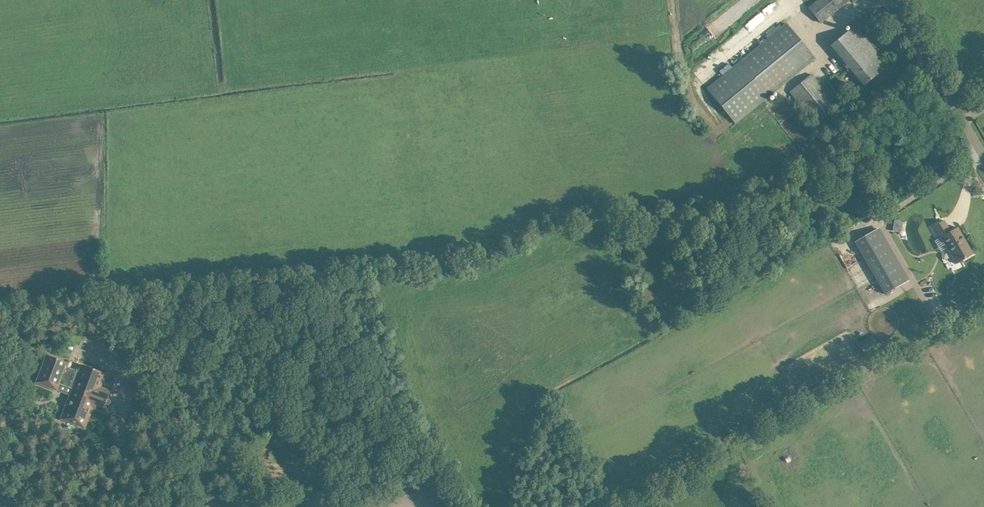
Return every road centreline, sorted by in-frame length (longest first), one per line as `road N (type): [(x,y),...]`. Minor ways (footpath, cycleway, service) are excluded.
road 1 (track): [(148,506),(184,437),(320,280),(466,263),(511,250),(552,224),(667,218),(764,194),(811,164),(927,56)]
road 2 (unclassified): [(983,157),(897,0)]

